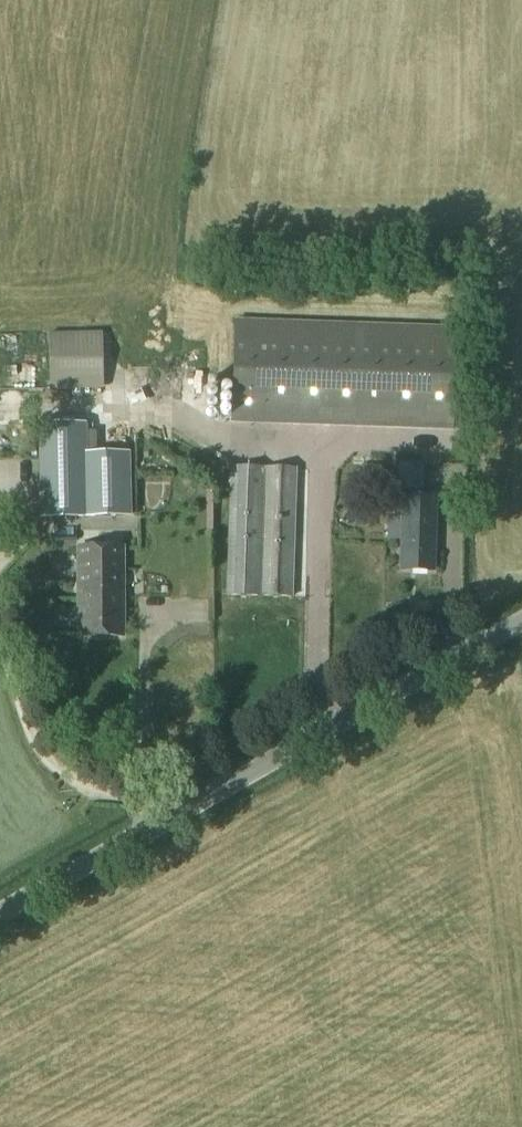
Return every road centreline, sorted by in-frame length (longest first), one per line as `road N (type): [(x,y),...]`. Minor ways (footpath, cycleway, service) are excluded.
road 1 (unclassified): [(0,913),(521,622)]

